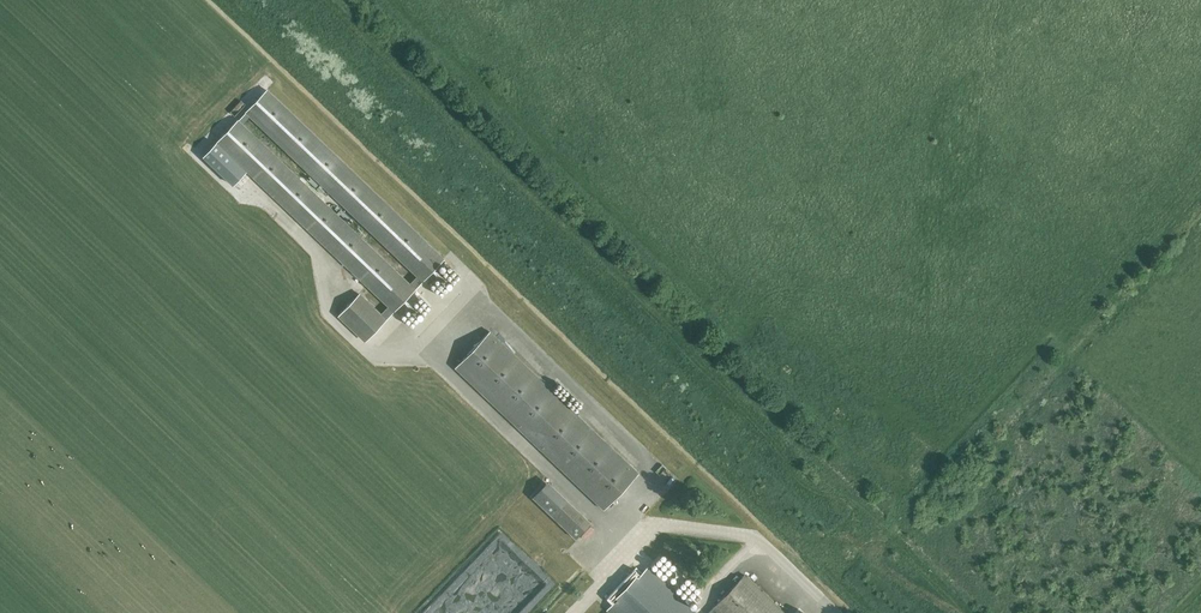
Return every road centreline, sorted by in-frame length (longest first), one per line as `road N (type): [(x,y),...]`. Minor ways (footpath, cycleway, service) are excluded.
road 1 (track): [(322,0),(888,528),(1200,192)]
road 2 (track): [(888,528),(974,612)]

